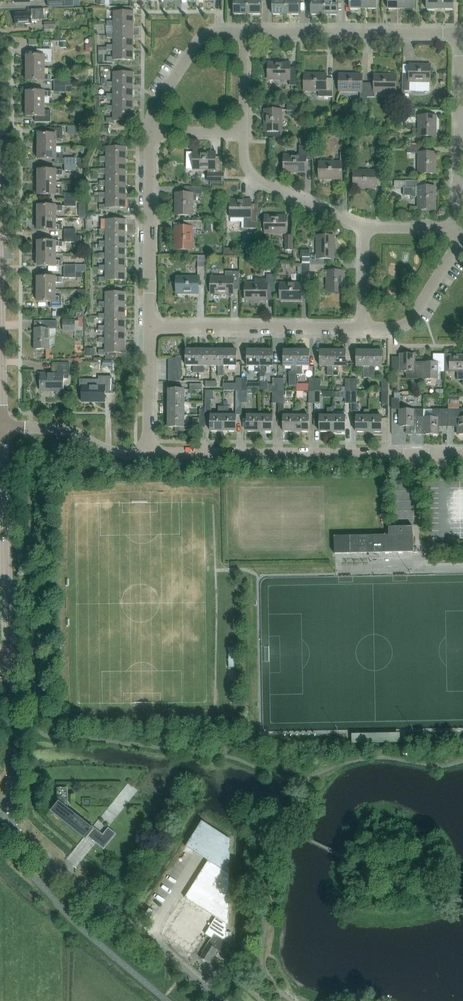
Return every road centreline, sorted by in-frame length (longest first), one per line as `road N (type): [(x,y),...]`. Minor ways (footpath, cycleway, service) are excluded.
road 1 (residential): [(462,455),(149,453)]
road 2 (tertiary): [(220,1000),(22,841),(5,807)]
road 3 (tertiary): [(8,663),(3,428)]
road 4 (residential): [(460,34),(244,32)]
road 5 (residential): [(365,327),(149,327)]
road 6 (residential): [(151,132),(149,327)]
road 7 (residential): [(460,34),(459,229)]
road 8 (residential): [(365,228),(256,179),(244,132)]
road 9 (residential): [(244,32),(202,36),(155,109),(151,132)]
road 10 (residential): [(459,229),(455,250),(410,322),(365,327)]
road 11 (residential): [(149,453),(112,452),(59,429),(3,428)]
road 12 (tertiary): [(5,807),(12,787),(8,663)]
road 13 (residential): [(149,327),(149,453)]

